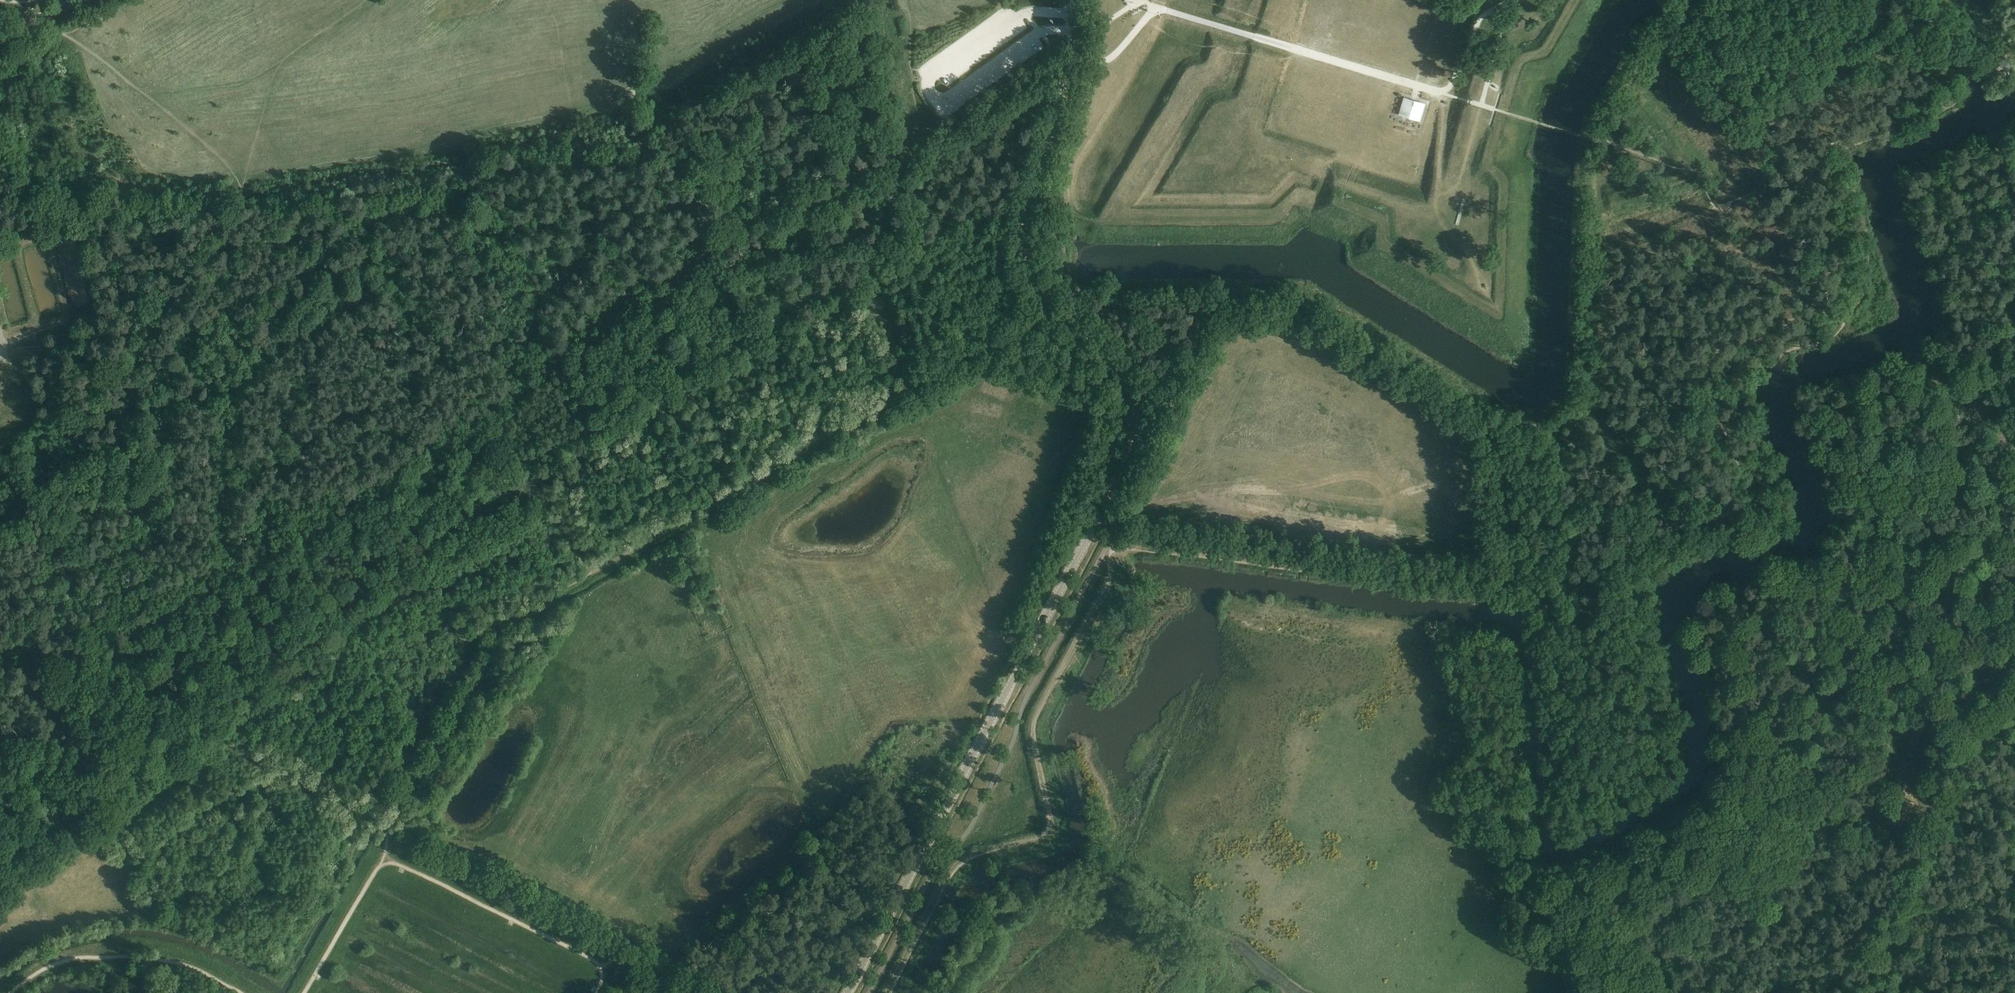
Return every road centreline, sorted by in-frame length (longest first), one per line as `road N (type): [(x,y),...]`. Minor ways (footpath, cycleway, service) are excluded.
road 1 (tertiary): [(847,992),(1135,436),(1129,385),(1047,298),(1025,248),(1029,200),(1057,109),(1076,0)]
road 2 (tertiary): [(2014,70),(1907,0)]

